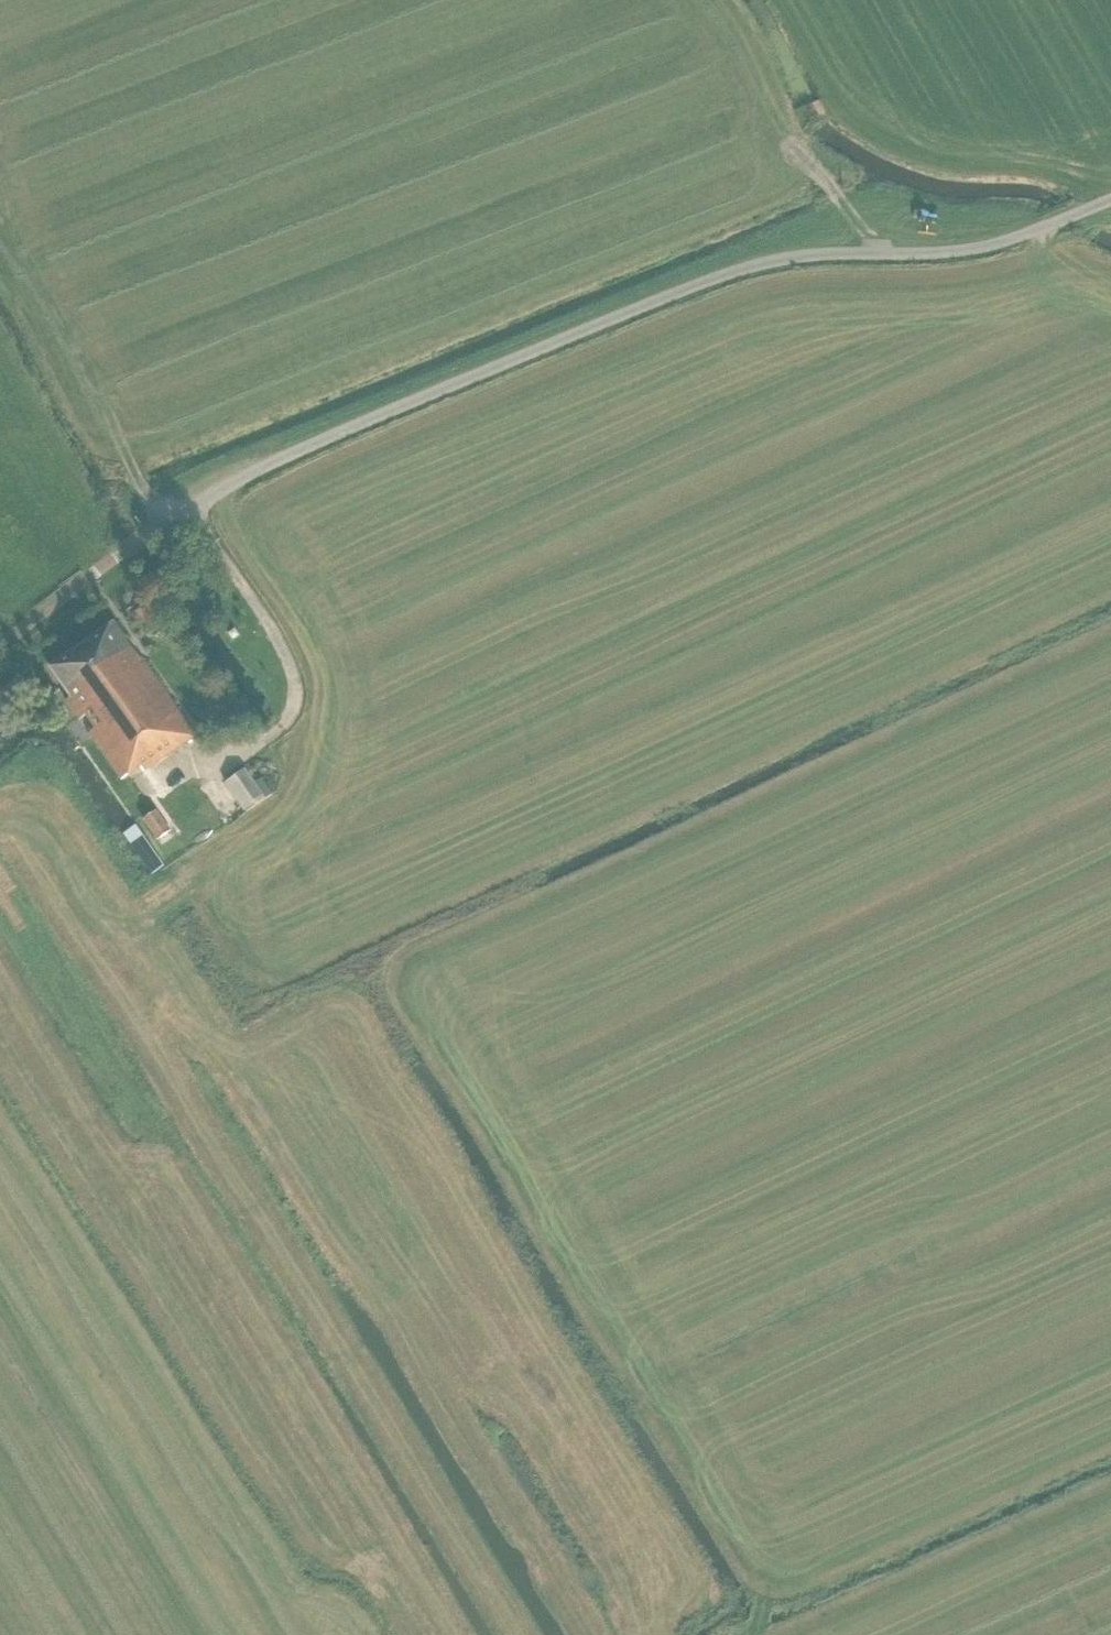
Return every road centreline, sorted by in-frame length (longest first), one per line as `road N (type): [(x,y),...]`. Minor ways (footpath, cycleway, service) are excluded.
road 1 (unclassified): [(142,538),(289,454),(742,269),(830,253),(992,245),(1110,199)]
road 2 (unclassified): [(142,538),(0,651)]

